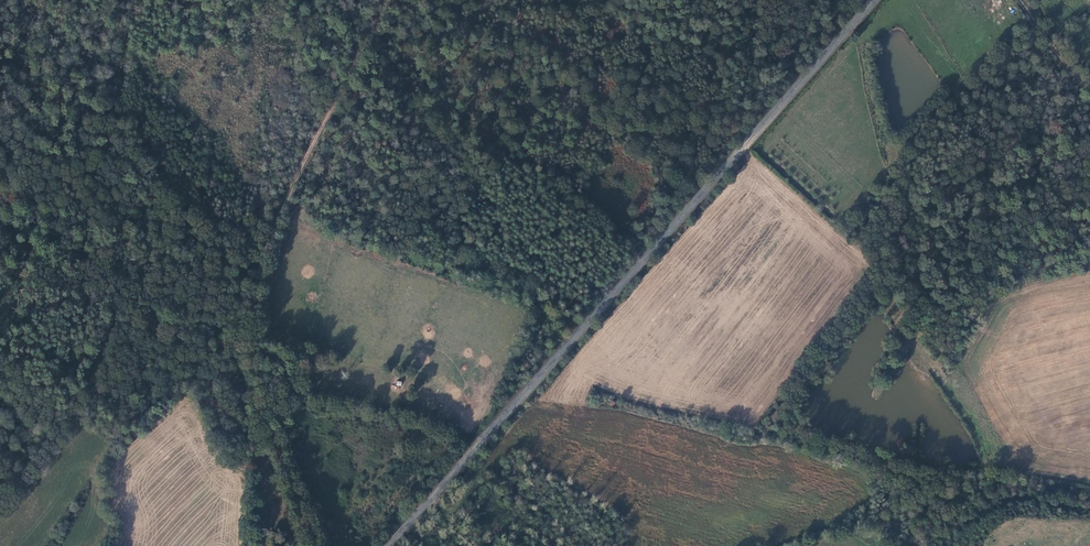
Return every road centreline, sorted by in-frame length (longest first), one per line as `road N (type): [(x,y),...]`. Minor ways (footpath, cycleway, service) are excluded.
road 1 (tertiary): [(874,0),(389,545)]
road 2 (track): [(384,0),(266,245),(238,344),(43,283),(20,264),(0,266)]
road 3 (track): [(238,344),(317,545)]

